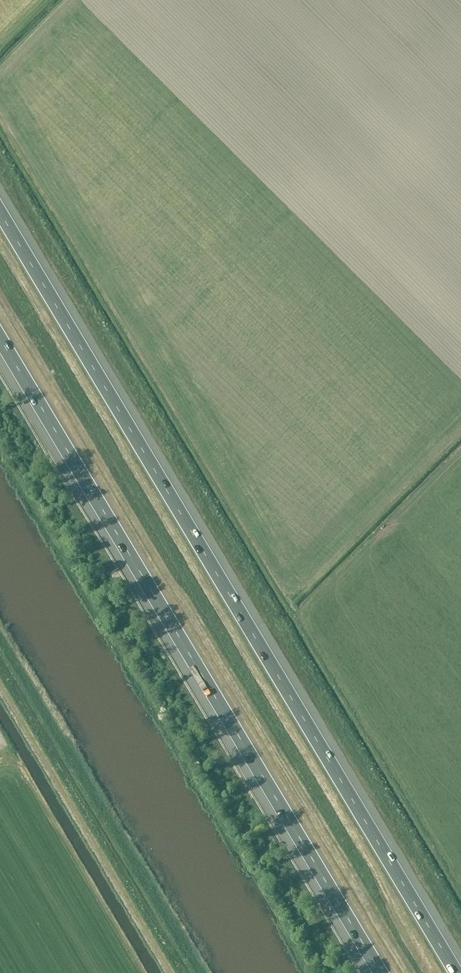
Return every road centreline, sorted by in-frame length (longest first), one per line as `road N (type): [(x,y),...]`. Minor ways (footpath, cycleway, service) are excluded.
road 1 (motorway): [(456,972),(0,213)]
road 2 (motorway): [(0,340),(380,972)]

